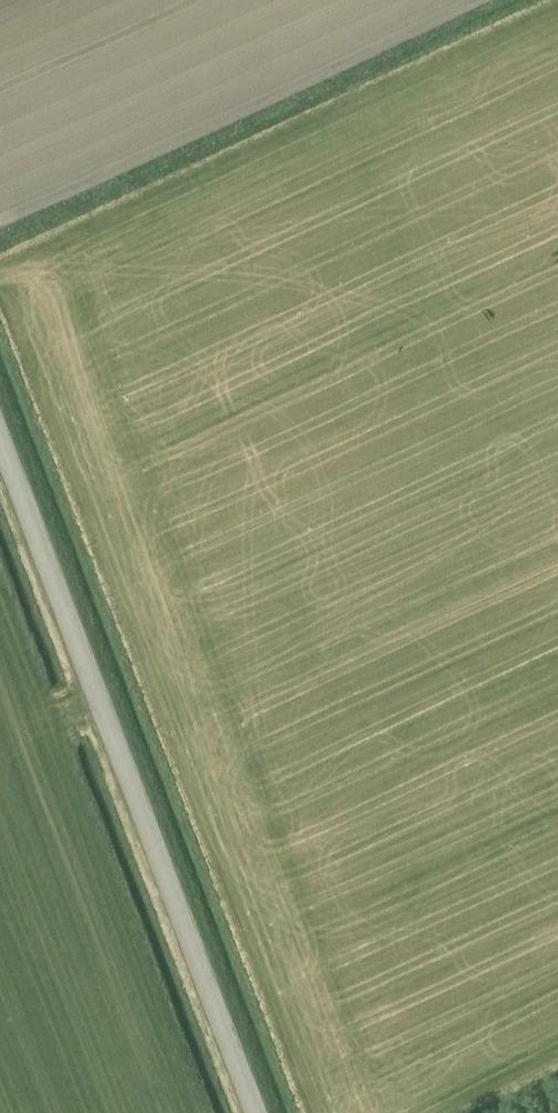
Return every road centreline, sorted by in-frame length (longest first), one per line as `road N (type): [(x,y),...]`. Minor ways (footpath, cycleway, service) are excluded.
road 1 (unclassified): [(251,1112),(0,444)]

